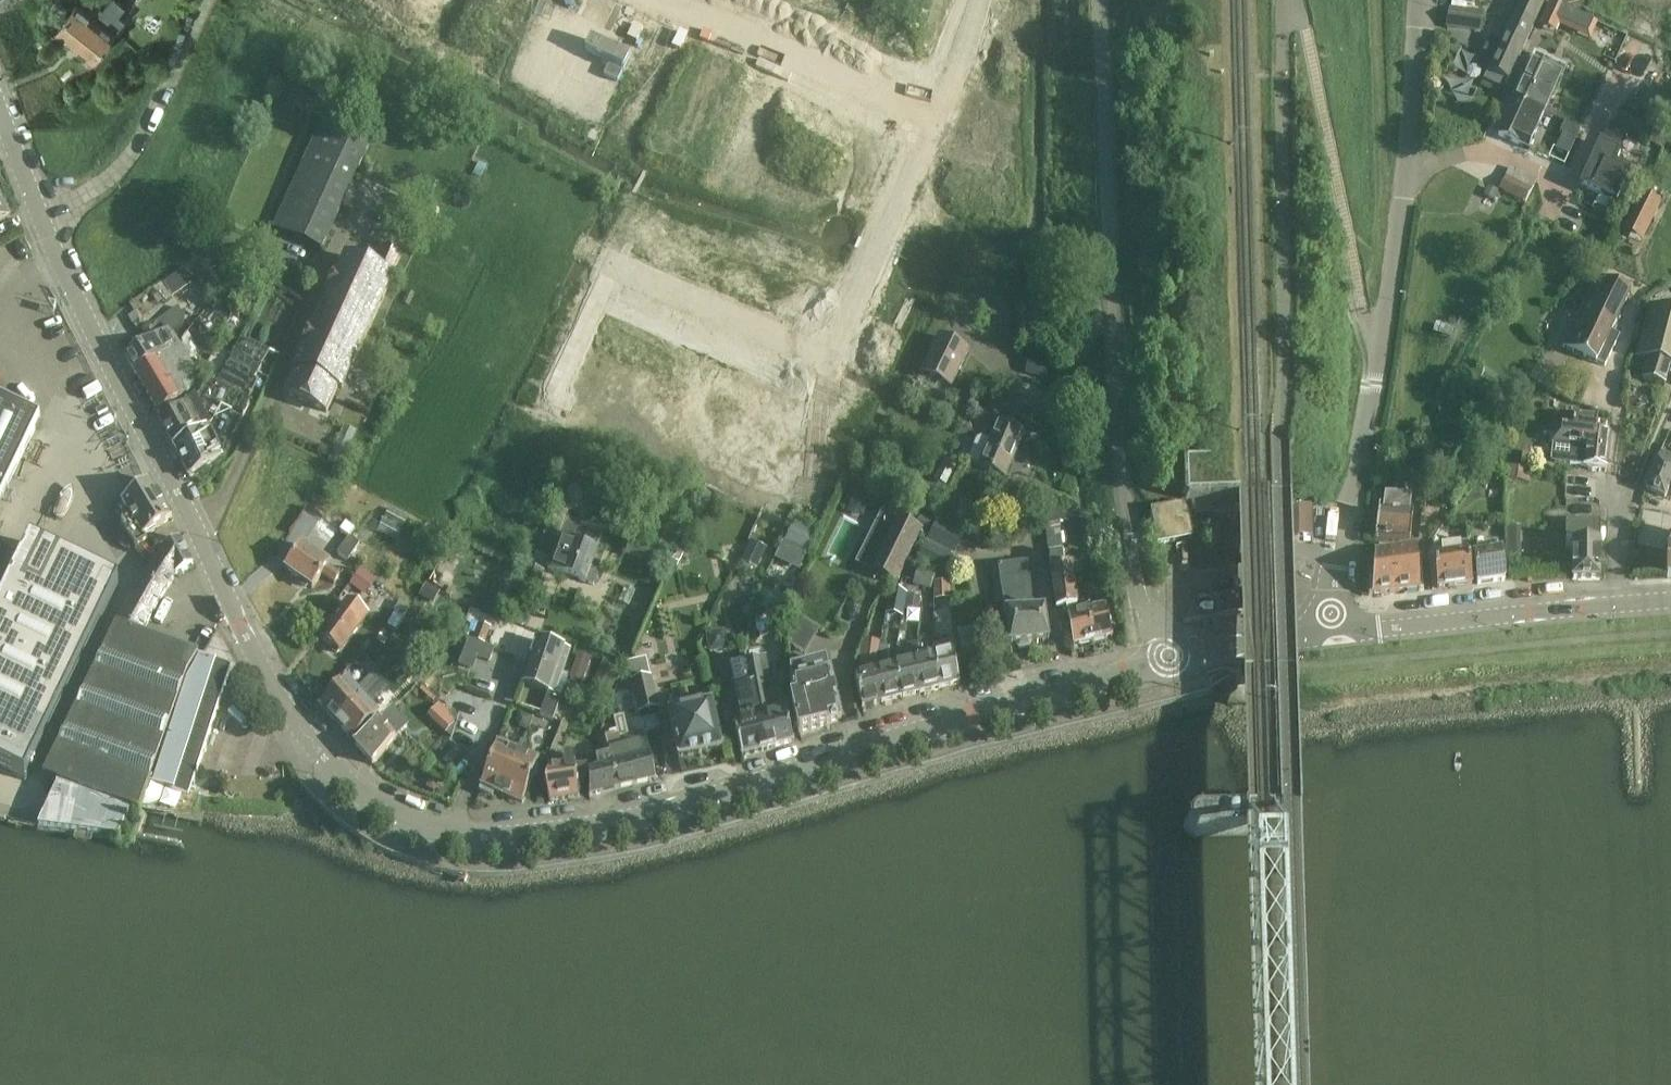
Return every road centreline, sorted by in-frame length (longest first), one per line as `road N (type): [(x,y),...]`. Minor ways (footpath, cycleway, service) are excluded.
road 1 (tertiary): [(1167,664),(601,822),(508,838),(449,833),(383,806),(333,772),(283,705),(0,118)]
road 2 (residential): [(1099,0),(1114,392),(1126,501),(1167,664)]
road 3 (residential): [(1328,631),(1382,342),(1407,163),(1417,0)]
road 4 (residential): [(671,0),(930,116),(977,0)]
road 5 (residential): [(1328,631),(1608,603)]
road 6 (tertiary): [(1167,664),(1328,631)]

